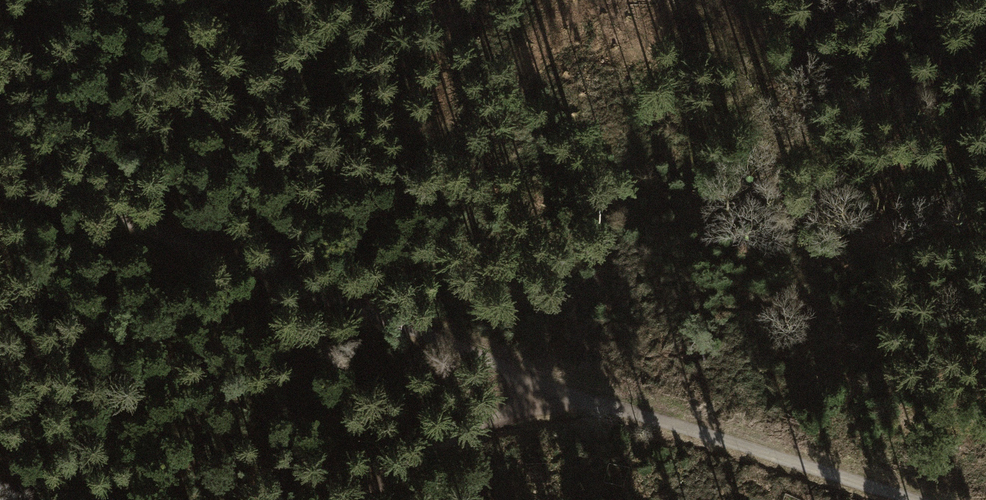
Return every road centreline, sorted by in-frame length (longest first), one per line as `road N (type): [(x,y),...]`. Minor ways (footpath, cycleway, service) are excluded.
road 1 (track): [(485,441),(598,398),(150,224),(0,136)]
road 2 (track): [(598,398),(955,499)]

